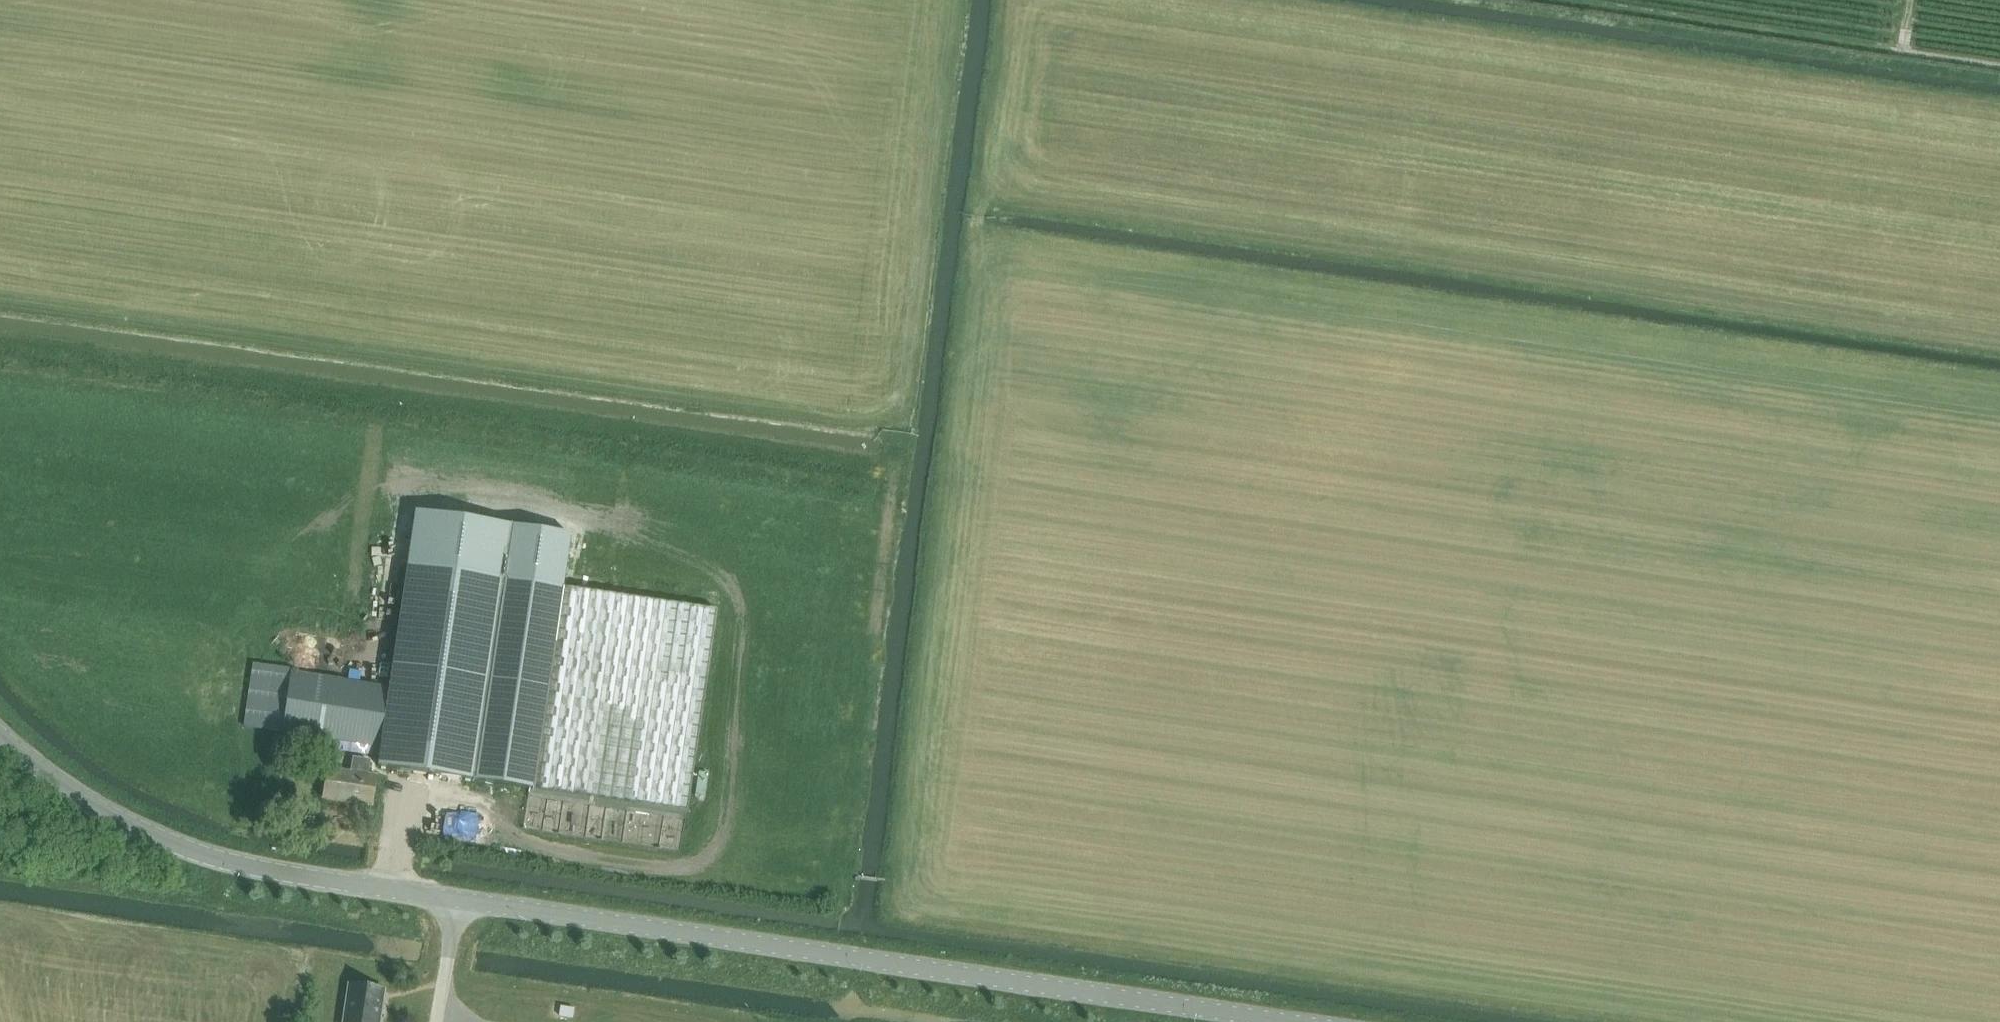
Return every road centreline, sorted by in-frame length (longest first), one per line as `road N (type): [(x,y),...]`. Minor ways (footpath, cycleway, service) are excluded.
road 1 (tertiary): [(1287,1021),(332,888),(154,844),(42,779),(0,736)]

